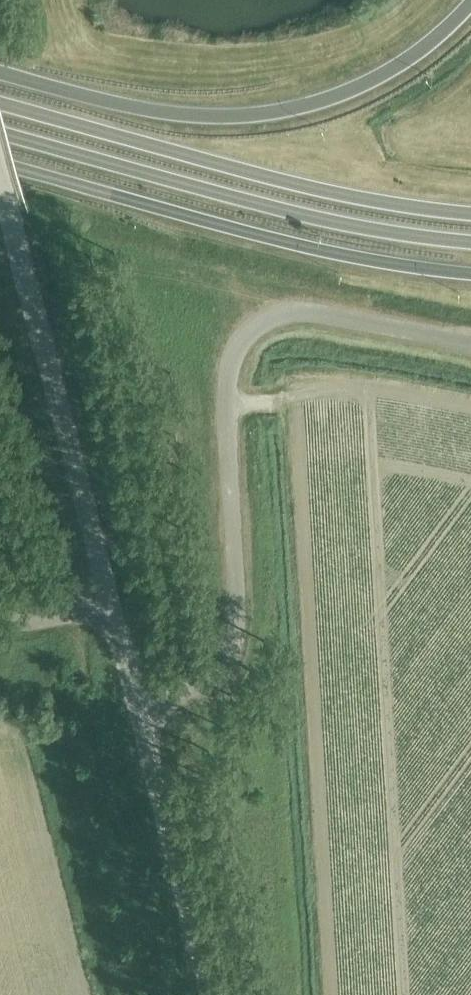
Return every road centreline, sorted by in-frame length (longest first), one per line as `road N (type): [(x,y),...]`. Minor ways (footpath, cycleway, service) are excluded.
road 1 (unclassified): [(470,343),(323,313),(275,320),(257,331),(234,373),(236,646),(207,681),(135,702)]
road 2 (trunk): [(470,3),(367,83),(261,113),(155,111),(0,71)]
road 3 (trunk): [(470,211),(342,195),(0,101)]
road 4 (trunk): [(0,164),(346,258),(470,274)]
road 5 (trunk): [(0,132),(325,219),(470,241)]
road 6 (unclassified): [(107,607),(0,180)]
road 7 (unclassified): [(205,994),(135,702)]

